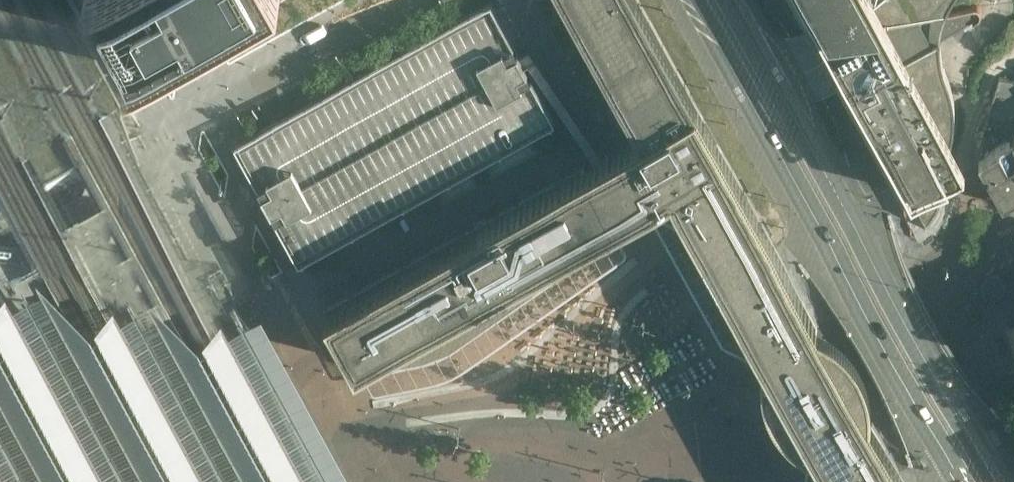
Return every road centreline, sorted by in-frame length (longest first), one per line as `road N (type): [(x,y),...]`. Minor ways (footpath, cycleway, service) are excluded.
road 1 (tertiary): [(996,481),(730,0)]
road 2 (tertiary): [(693,0),(957,481)]

